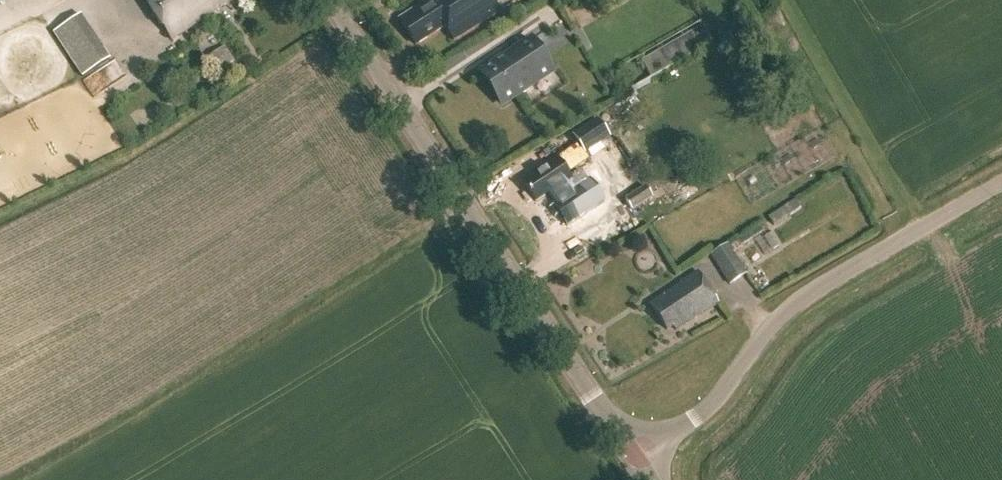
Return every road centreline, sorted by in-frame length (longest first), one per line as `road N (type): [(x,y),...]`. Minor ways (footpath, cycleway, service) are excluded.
road 1 (tertiary): [(640,467),(330,0)]
road 2 (unclassified): [(640,467),(709,403),(793,304),(1001,184)]

